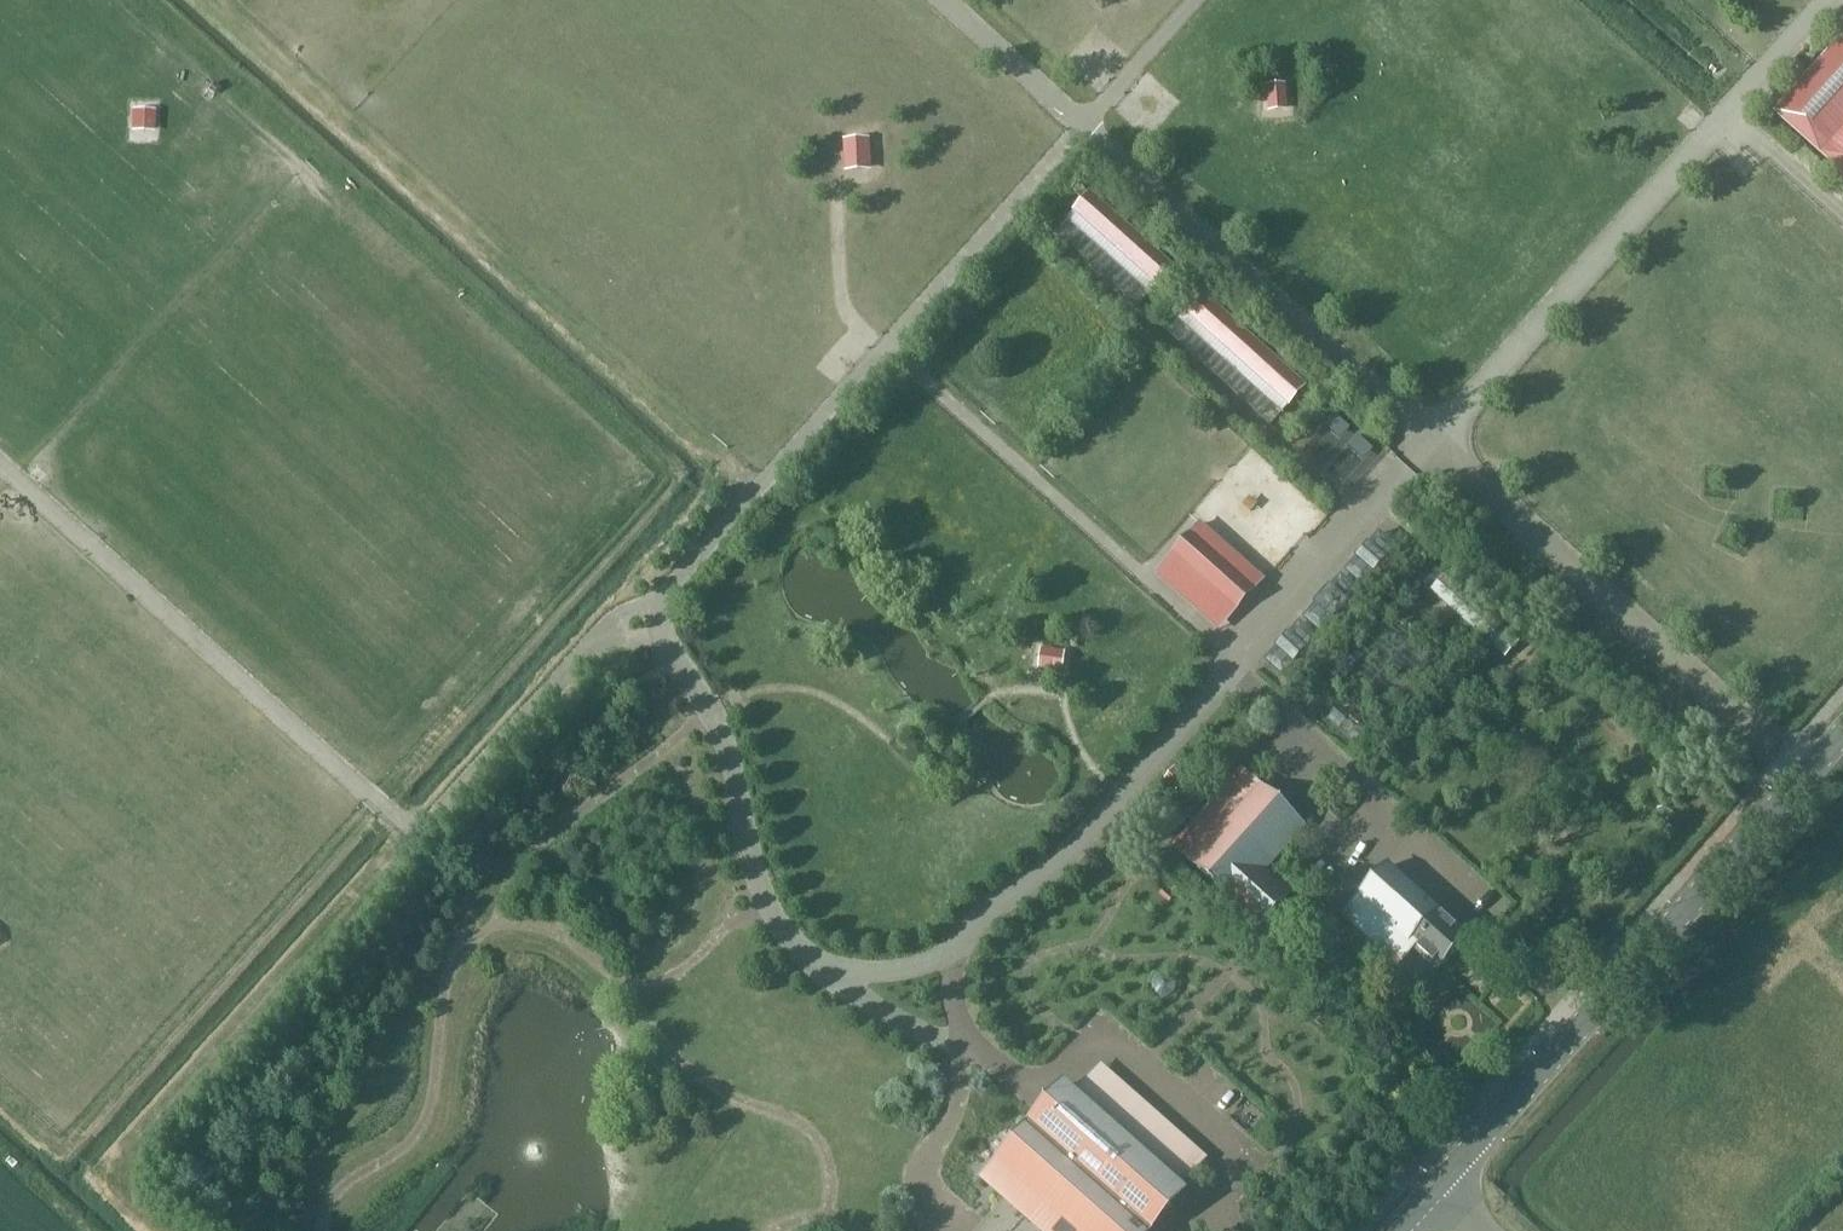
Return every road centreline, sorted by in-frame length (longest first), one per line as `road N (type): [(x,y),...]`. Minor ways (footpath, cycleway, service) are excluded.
road 1 (track): [(1823,0),(1236,662),(850,317),(839,295),(839,177)]
road 2 (track): [(1497,907),(1236,662),(1064,863),(1002,899),(957,948),(908,970),(836,978),(963,1052),(953,1112),(913,1174),(962,1220)]
road 3 (track): [(949,0),(1809,772)]
road 4 (track): [(0,465),(421,833),(595,636),(638,628),(759,491)]
road 5 (track): [(759,491),(214,0)]
road 6 (track): [(759,491),(1194,0)]
road 7 (tertiary): [(1434,1183),(1842,734)]
road 8 (track): [(957,948),(963,1052),(1037,1080),(1098,1026),(1241,1163),(1241,1230)]
road 9 (track): [(374,799),(61,1145)]
road 10 (track): [(836,978),(778,931),(715,726),(677,662),(638,628)]

